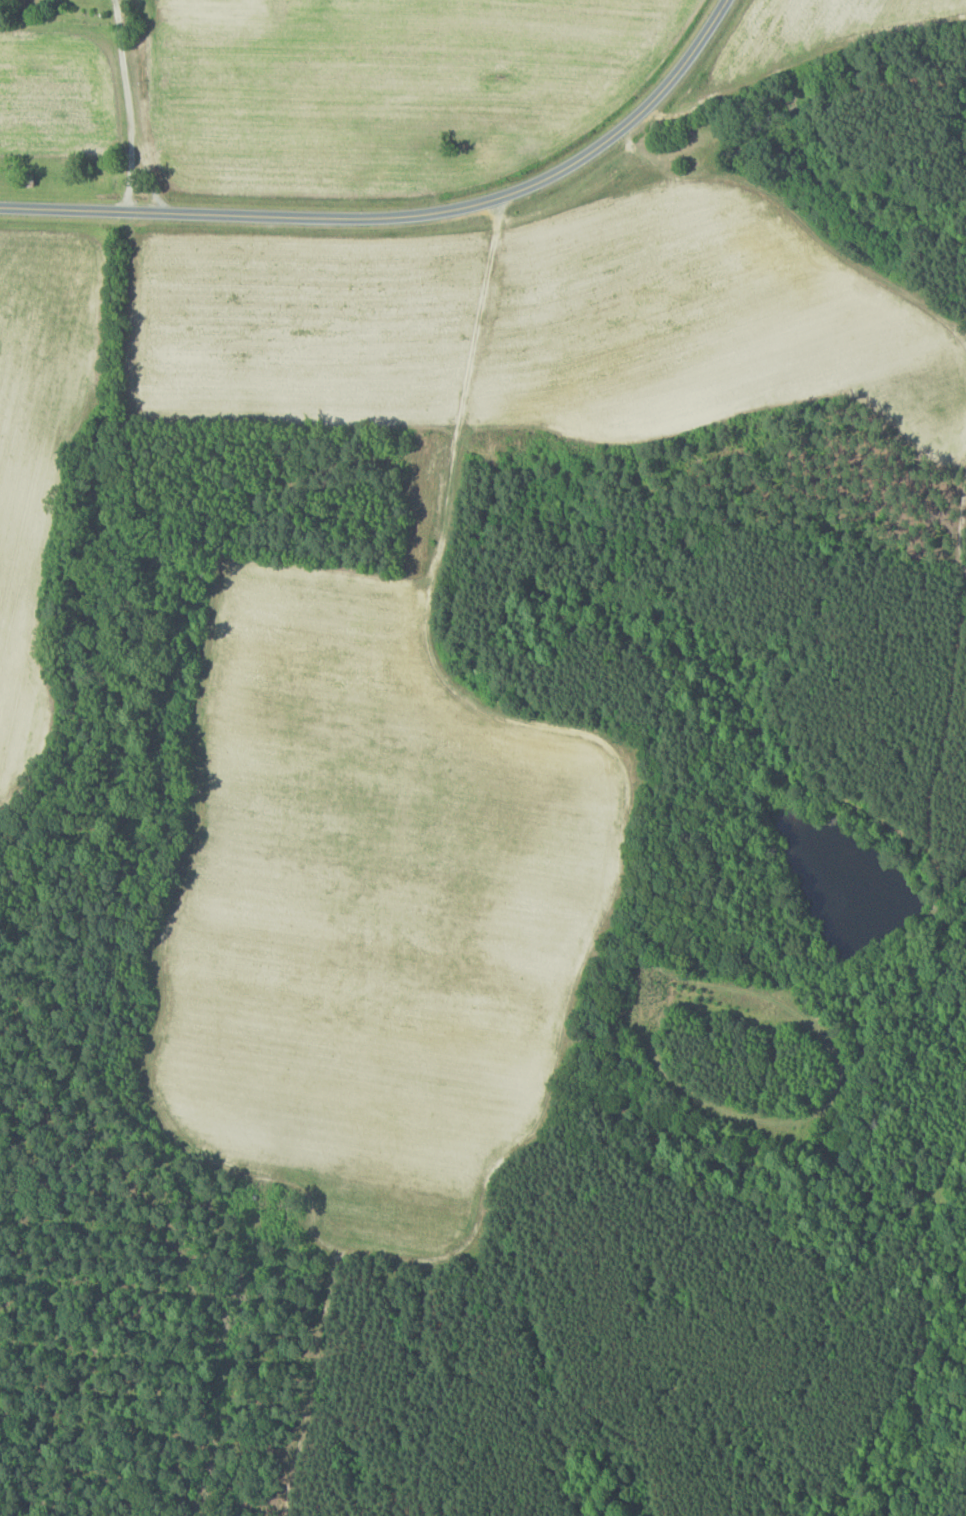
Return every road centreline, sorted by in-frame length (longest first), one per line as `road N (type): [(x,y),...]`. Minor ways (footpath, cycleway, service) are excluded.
road 1 (residential): [(0,211),(348,222),(471,209),(542,184),(612,142),(687,62),(728,0)]

